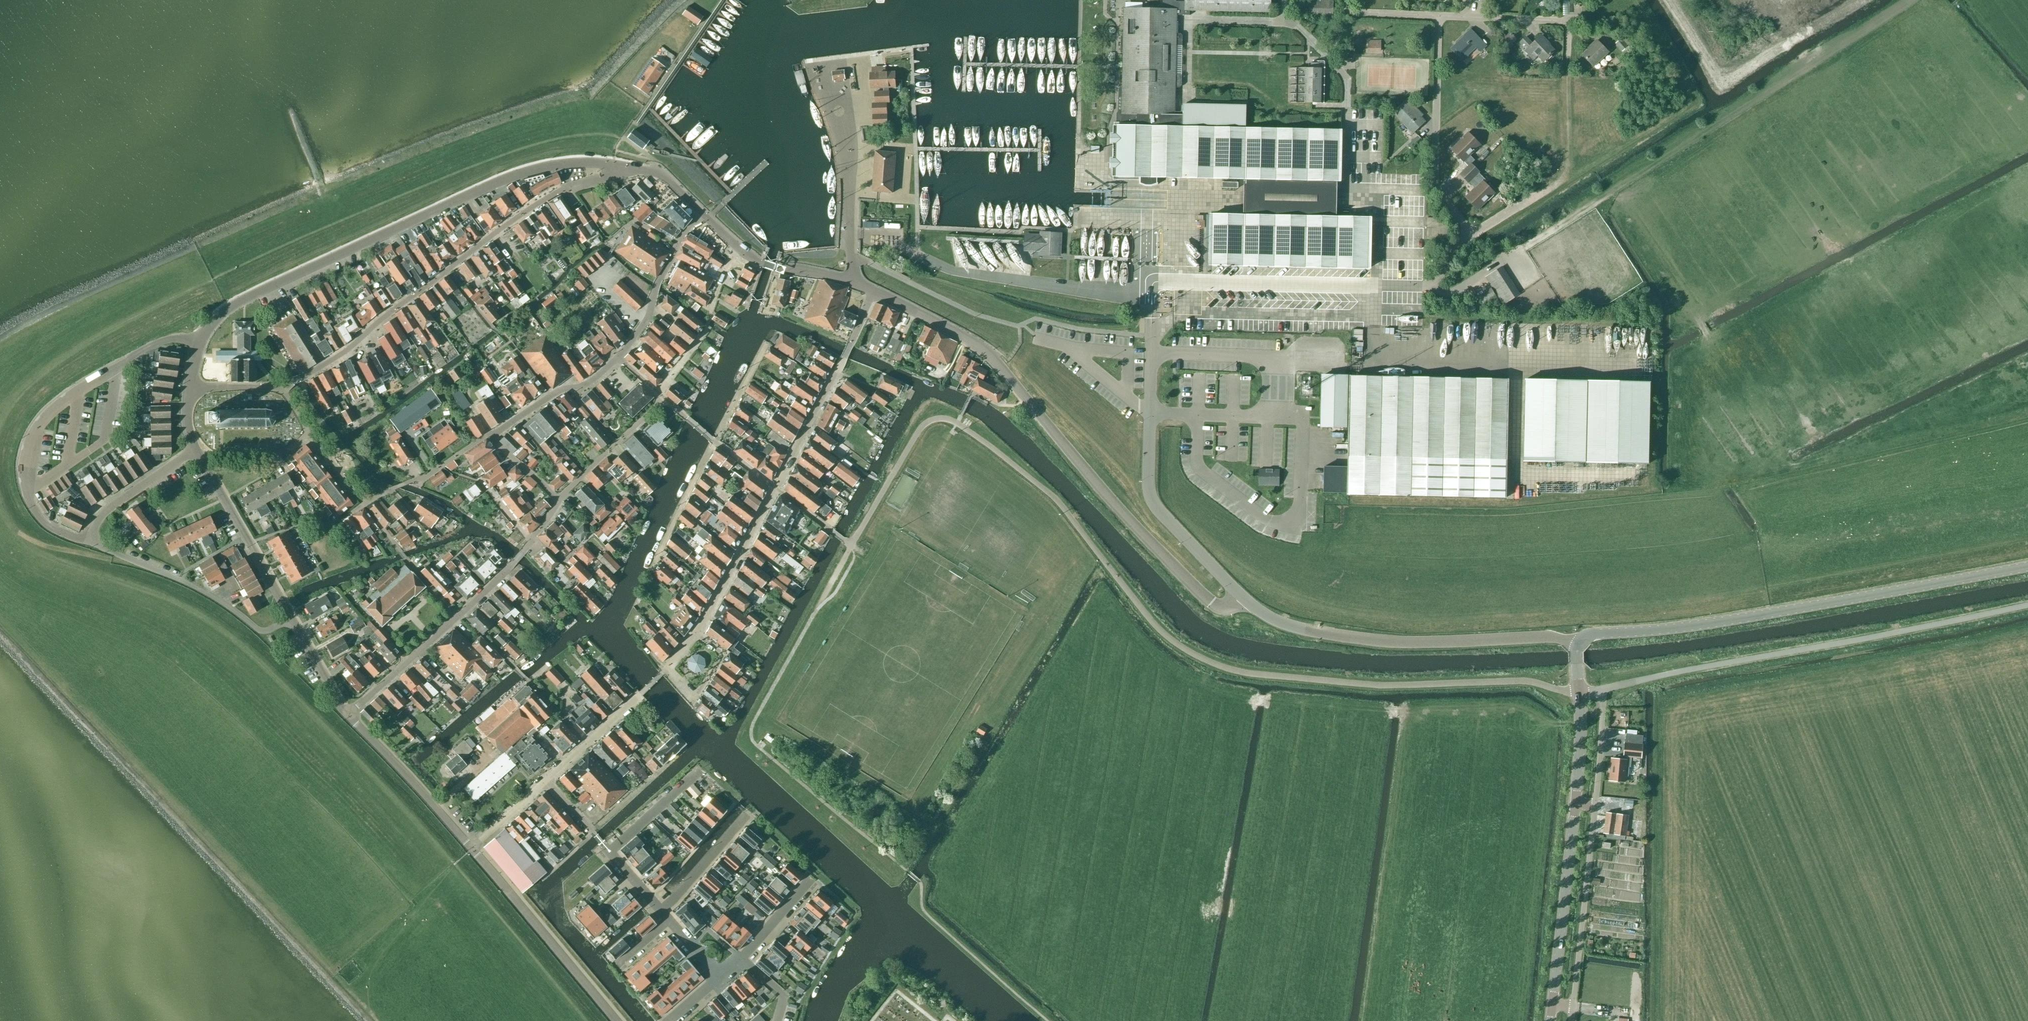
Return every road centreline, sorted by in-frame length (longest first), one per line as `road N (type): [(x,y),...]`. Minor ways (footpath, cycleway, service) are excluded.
road 1 (tertiary): [(1242,596),(1224,608),(1202,596),(990,357),(874,290)]
road 2 (tertiary): [(199,341),(241,300),(496,183),(557,164),(628,165)]
road 3 (tertiary): [(1577,643),(1593,634),(1710,622),(2027,566)]
road 4 (residential): [(281,388),(349,348),(549,195),(628,165)]
road 5 (tertiary): [(1577,643),(1318,632),(1274,620),(1242,596)]
road 6 (unclassified): [(199,341),(141,352),(64,399),(37,429),(25,464),(32,508),(50,527),(87,542)]
road 7 (unclassified): [(1242,596),(1162,512),(1149,487),(1150,301)]
road 8 (unclassified): [(87,542),(207,593),(258,629),(290,617)]
road 9 (tertiary): [(617,1020),(470,849)]
road 10 (unclassified): [(776,489),(874,290)]
road 11 (residential): [(662,672),(698,631),(776,489)]
road 12 (tertiary): [(1554,1006),(1575,803)]
road 13 (residential): [(1594,805),(1572,1007)]
road 14 (residential): [(697,769),(609,851),(660,911)]
road 15 (tertiary): [(290,617),(196,451)]
road 16 (tertiary): [(470,849),(347,714)]
road 17 (residential): [(620,358),(676,244),(702,213)]
road 18 (tertiary): [(1575,803),(1577,643)]
road 19 (residential): [(490,435),(567,386),(592,384),(620,358)]
road 20 (residential): [(459,616),(532,542),(559,501)]
road 21 (residential): [(347,714),(459,616)]
road 22 (residential): [(660,396),(559,501)]
road 23 (unclassified): [(87,542),(106,509),(196,451)]
road 24 (tertiary): [(738,247),(761,263),(874,290)]
road 25 (residential): [(660,911),(747,816)]
road 26 (residential): [(546,778),(638,695)]

